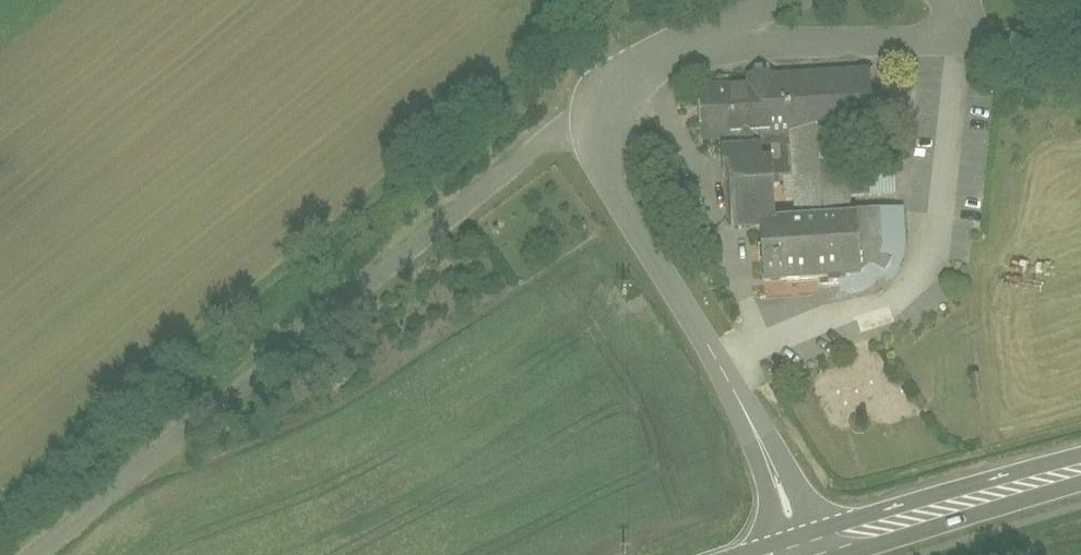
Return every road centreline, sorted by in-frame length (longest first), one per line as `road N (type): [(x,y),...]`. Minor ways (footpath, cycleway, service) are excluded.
road 1 (track): [(600,95),(538,133),(34,554)]
road 2 (unclassified): [(600,95),(600,135),(639,225),(719,366)]
road 3 (primary): [(1080,472),(822,546)]
road 4 (unclassified): [(822,546),(776,444),(719,366)]
road 5 (unclassified): [(777,0),(628,66),(600,95)]
road 6 (unclassified): [(719,366),(785,554)]

